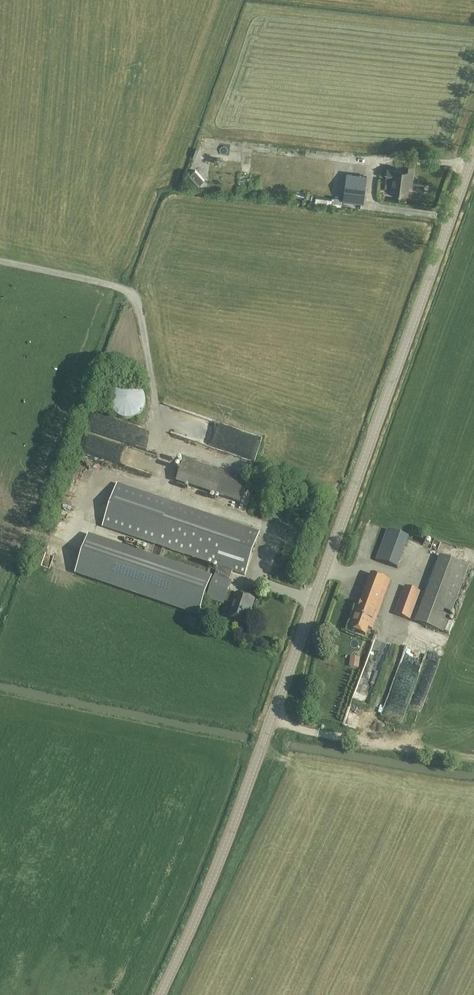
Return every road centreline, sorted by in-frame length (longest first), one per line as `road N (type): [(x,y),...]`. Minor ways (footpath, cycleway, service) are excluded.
road 1 (tertiary): [(159,994),(272,725),(473,155)]
road 2 (track): [(473,756),(272,725)]

